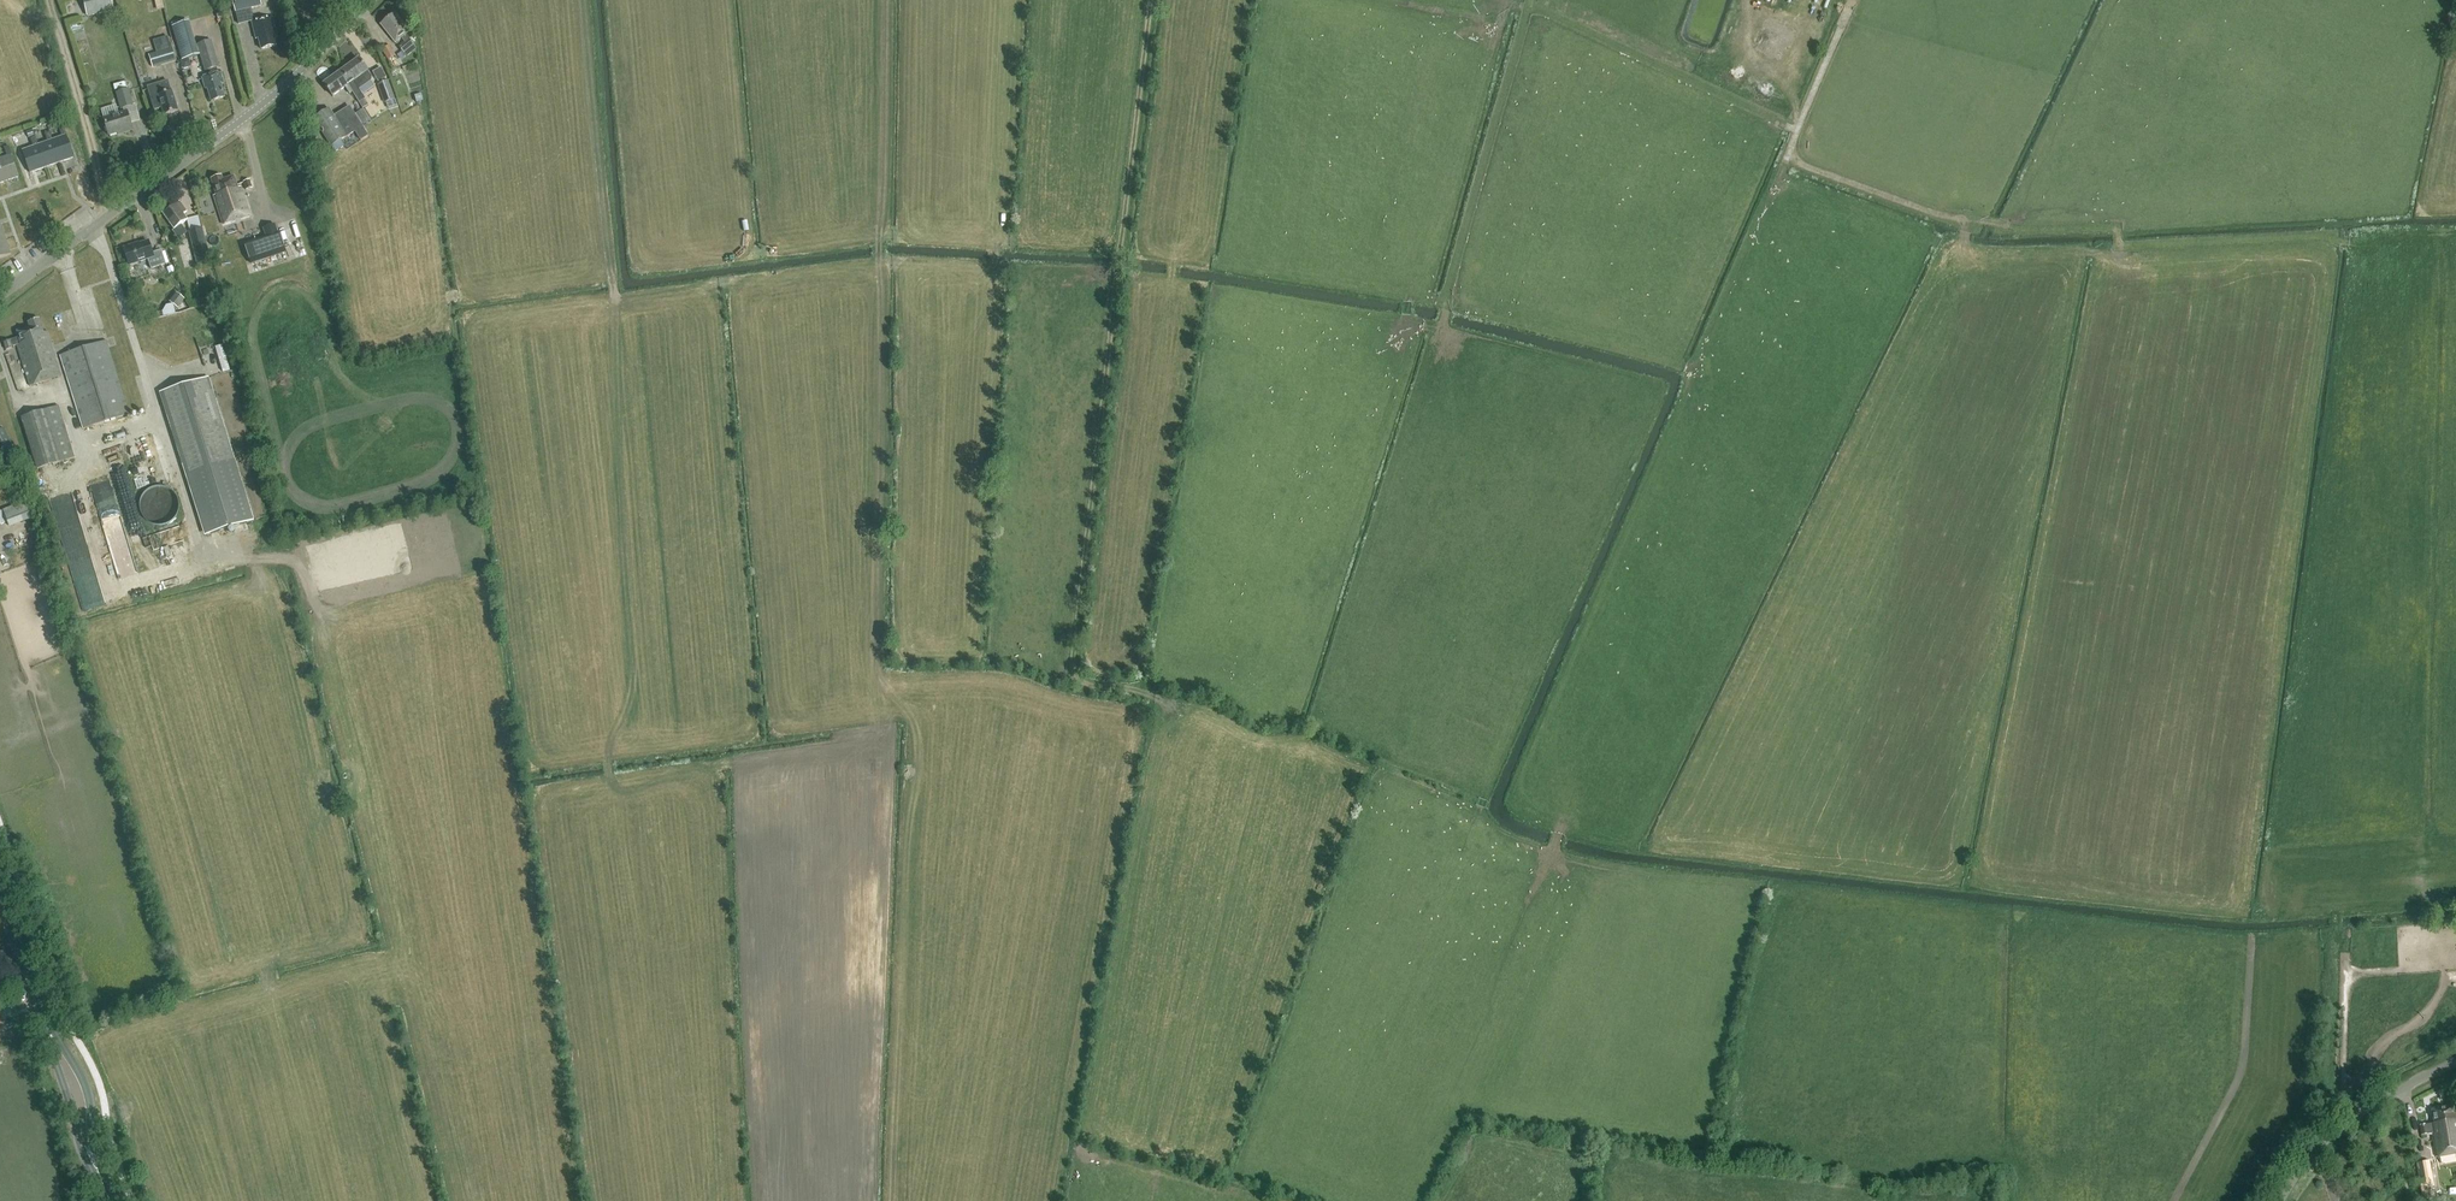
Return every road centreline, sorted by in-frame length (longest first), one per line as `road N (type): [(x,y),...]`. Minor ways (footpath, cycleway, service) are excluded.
road 1 (tertiary): [(0,293),(255,110),(368,0)]
road 2 (secondary): [(110,1200),(0,893)]
road 3 (unclassified): [(2294,1200),(2313,1164),(2358,1126),(2455,1067)]

